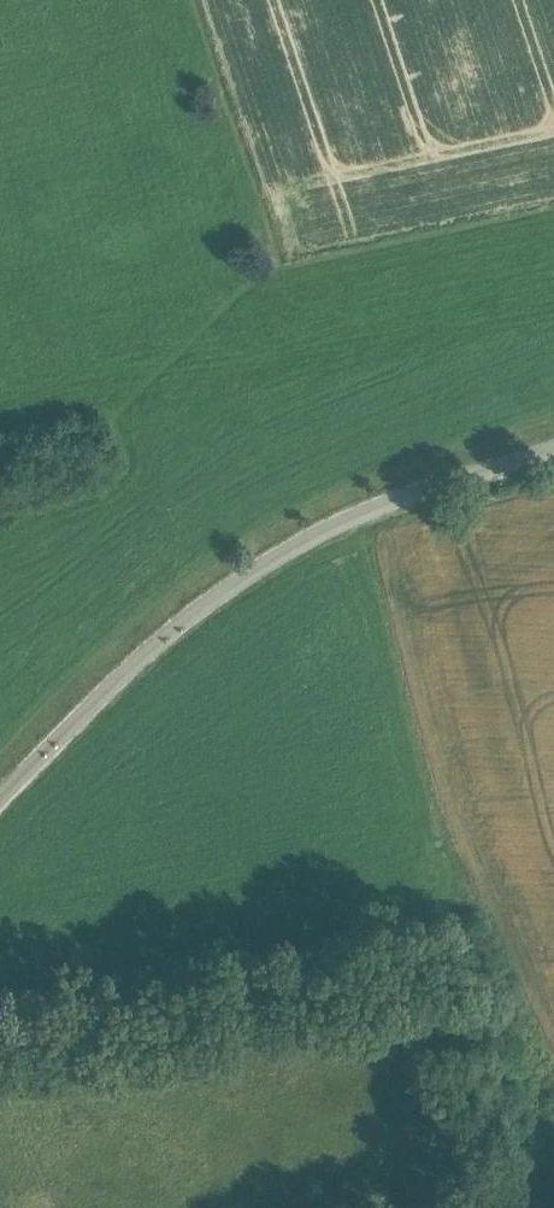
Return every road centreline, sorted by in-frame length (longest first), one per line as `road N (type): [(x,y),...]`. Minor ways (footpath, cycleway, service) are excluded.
road 1 (unclassified): [(0,807),(139,666),(274,563),(346,529),(553,459)]

